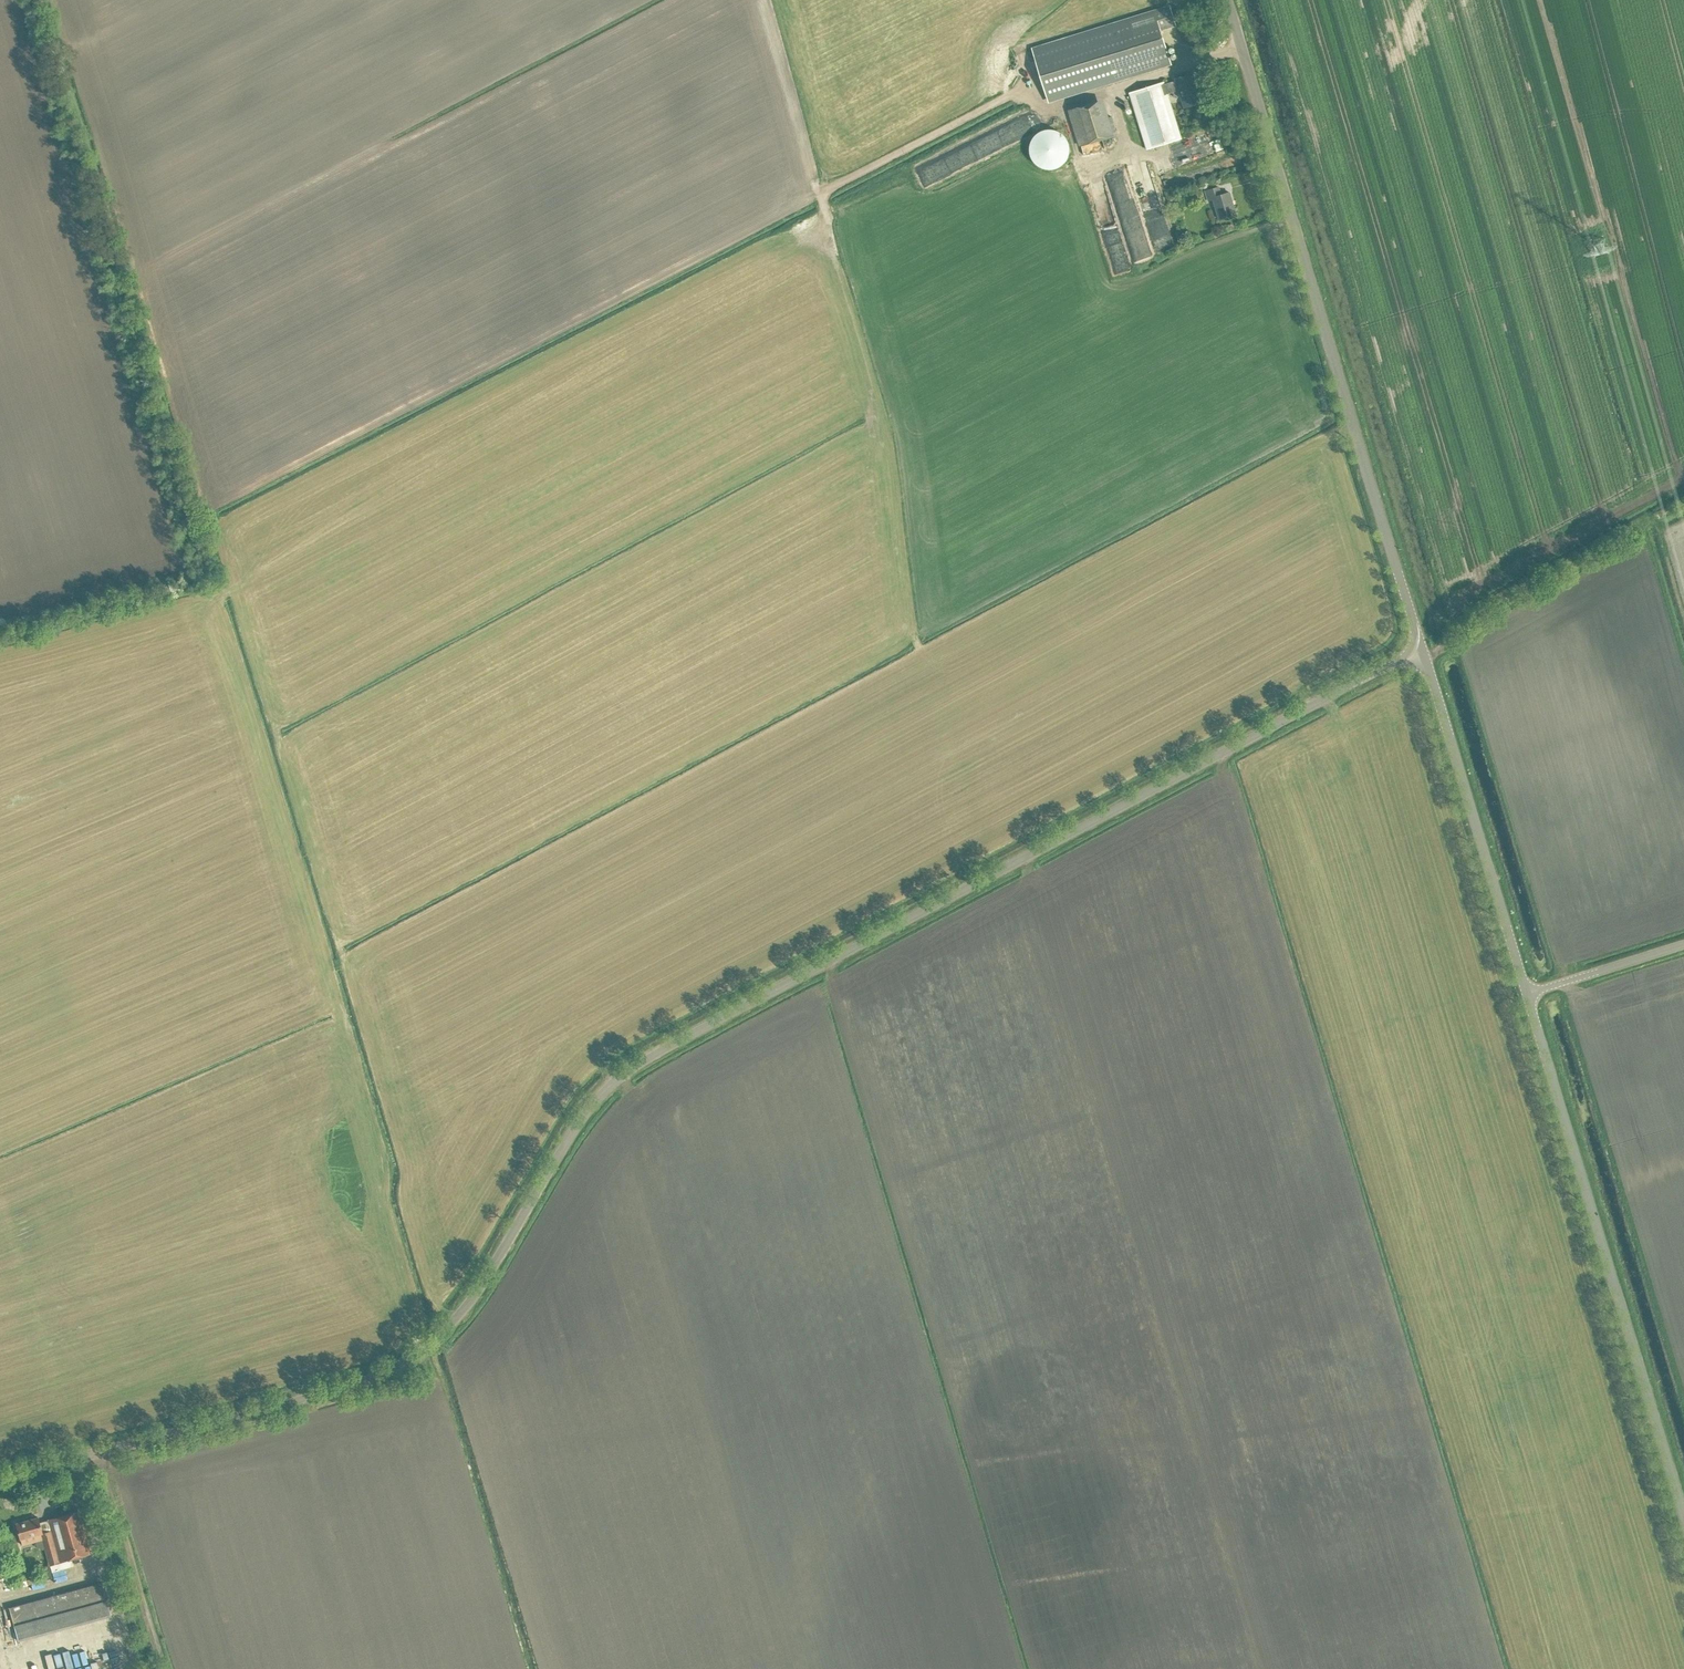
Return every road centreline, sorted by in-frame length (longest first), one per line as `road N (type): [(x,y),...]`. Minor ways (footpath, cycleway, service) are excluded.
road 1 (unclassified): [(0,1479),(389,1370),(420,1352),(474,1295),(578,1125),(625,1074),(1423,653)]
road 2 (unclassified): [(1228,0),(1423,653)]
road 3 (unclassified): [(1683,1518),(1527,994)]
road 4 (unclassified): [(1527,994),(1423,653)]
road 5 (track): [(165,1668),(100,1452)]
road 6 (unclassified): [(1683,944),(1527,994)]

